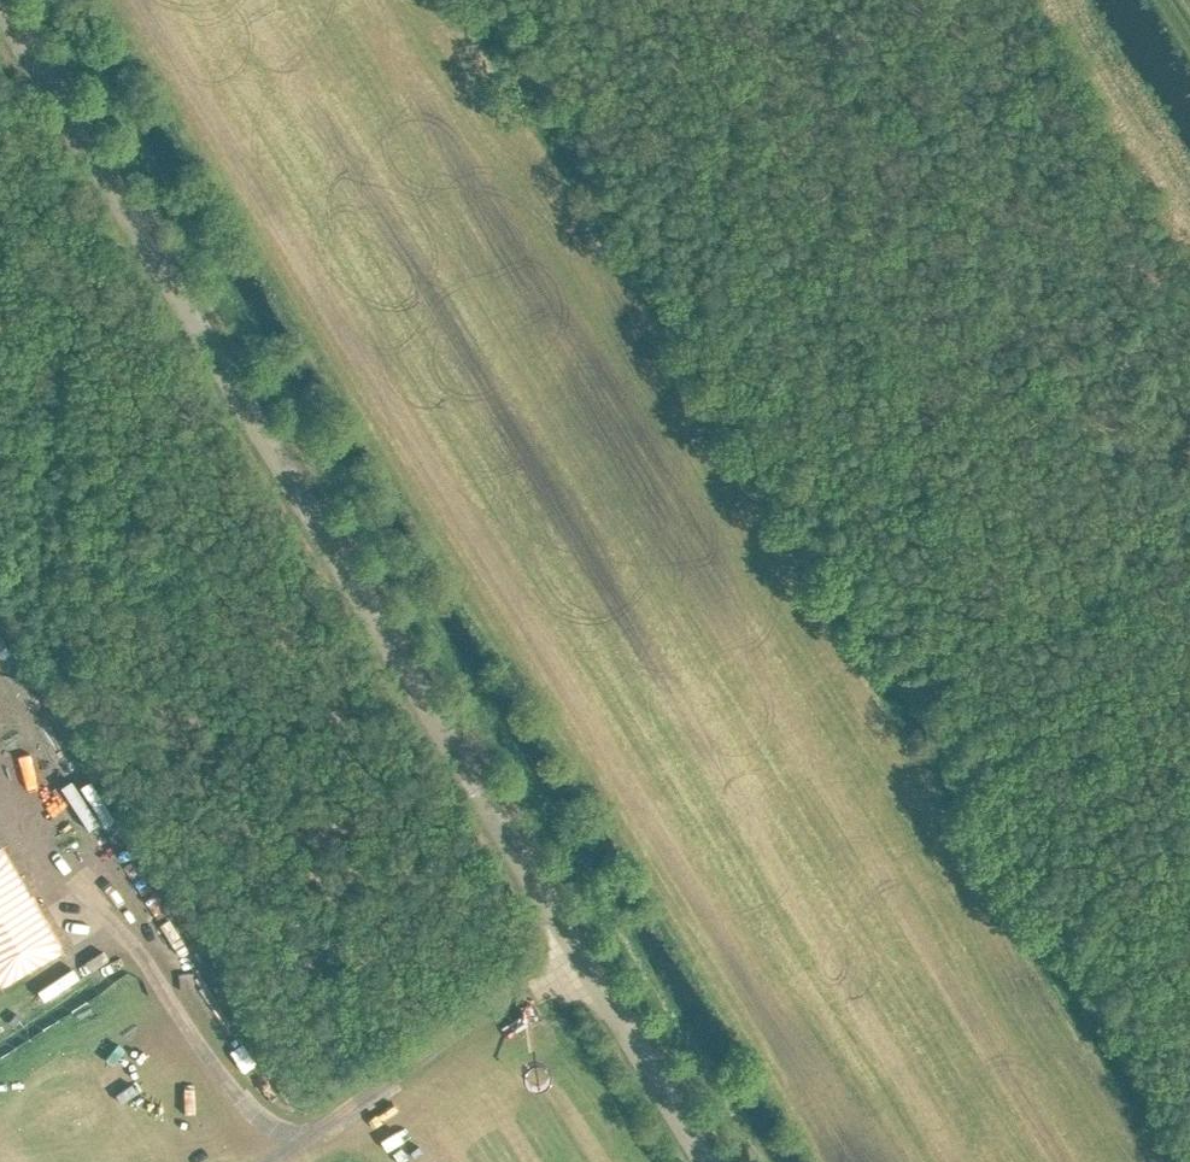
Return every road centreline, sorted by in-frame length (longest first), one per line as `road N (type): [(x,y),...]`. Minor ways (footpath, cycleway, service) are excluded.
road 1 (tertiary): [(705,1161),(0,2)]

